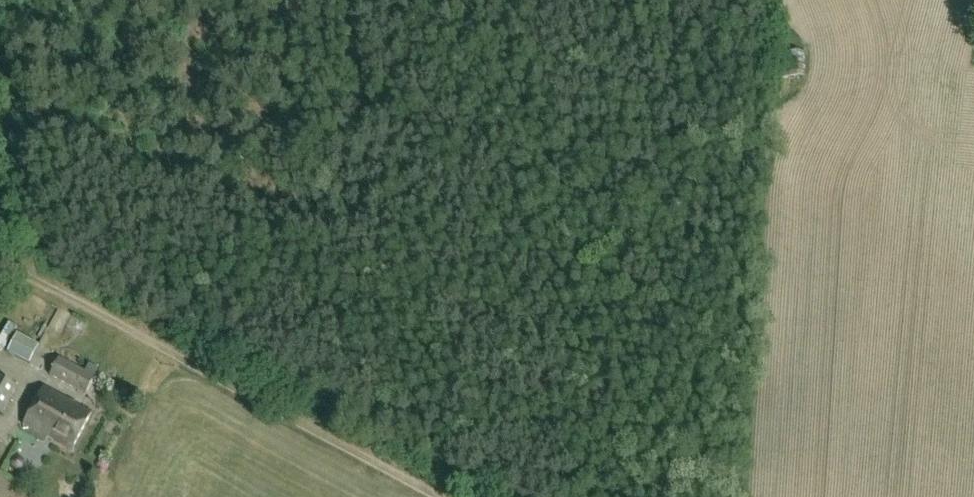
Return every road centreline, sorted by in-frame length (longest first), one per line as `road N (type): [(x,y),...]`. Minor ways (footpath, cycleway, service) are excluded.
road 1 (track): [(437,496),(0,265)]

